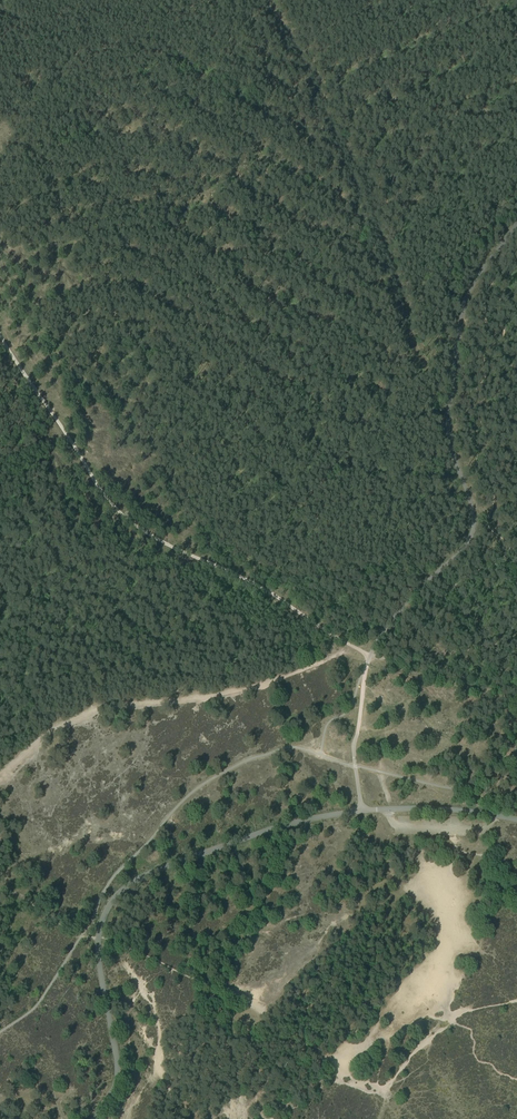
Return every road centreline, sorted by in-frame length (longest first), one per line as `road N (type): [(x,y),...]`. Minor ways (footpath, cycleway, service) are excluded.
road 1 (unclassified): [(93,1118),(117,1078),(97,947),(110,904),(136,880),(192,856),(361,812)]
road 2 (track): [(370,656),(393,618),(473,529),(448,439),(460,330),(471,286),(516,224)]
road 3 (track): [(353,647),(259,585),(124,516),(0,335)]
road 4 (unclassified): [(516,820),(389,810)]

